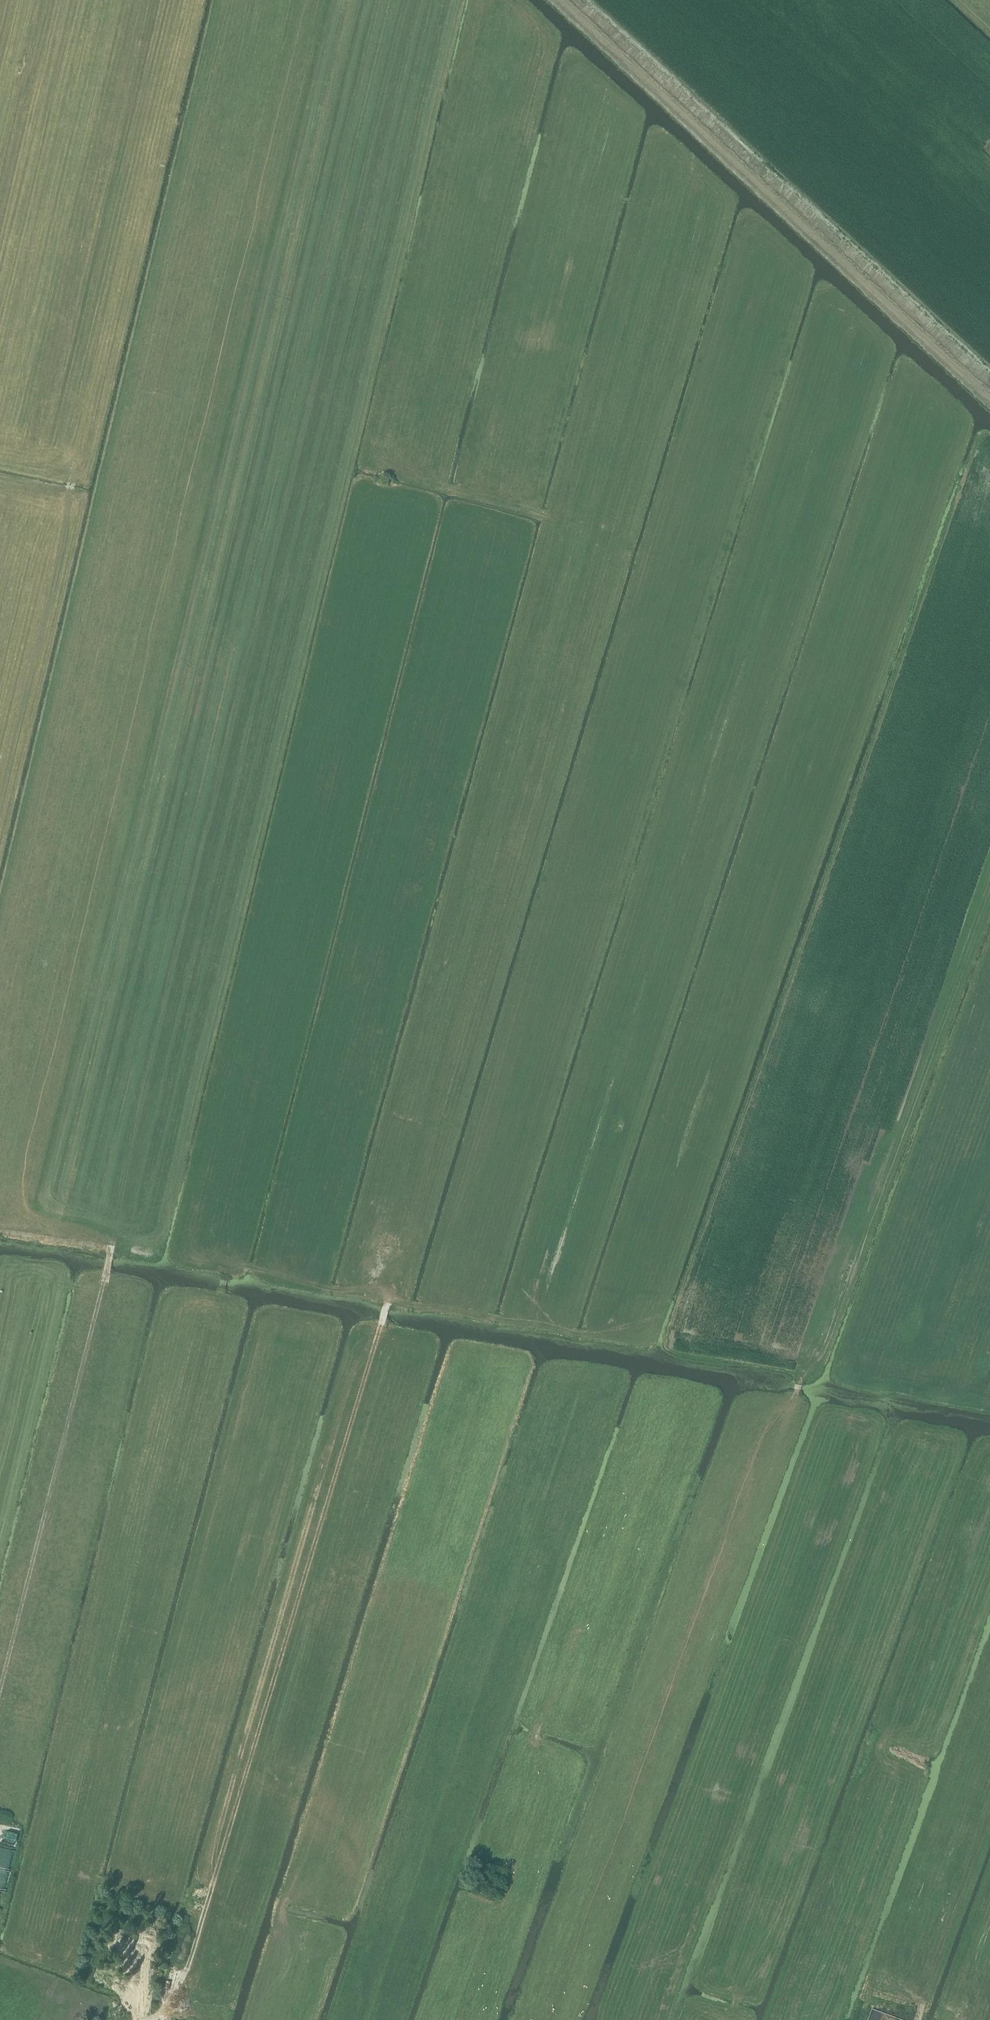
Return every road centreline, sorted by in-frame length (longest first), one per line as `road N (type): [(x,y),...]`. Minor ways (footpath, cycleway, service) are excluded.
road 1 (track): [(154,2019),(190,1964),(380,1331)]
road 2 (track): [(989,397),(561,0)]
road 3 (track): [(0,1692),(110,1253)]

